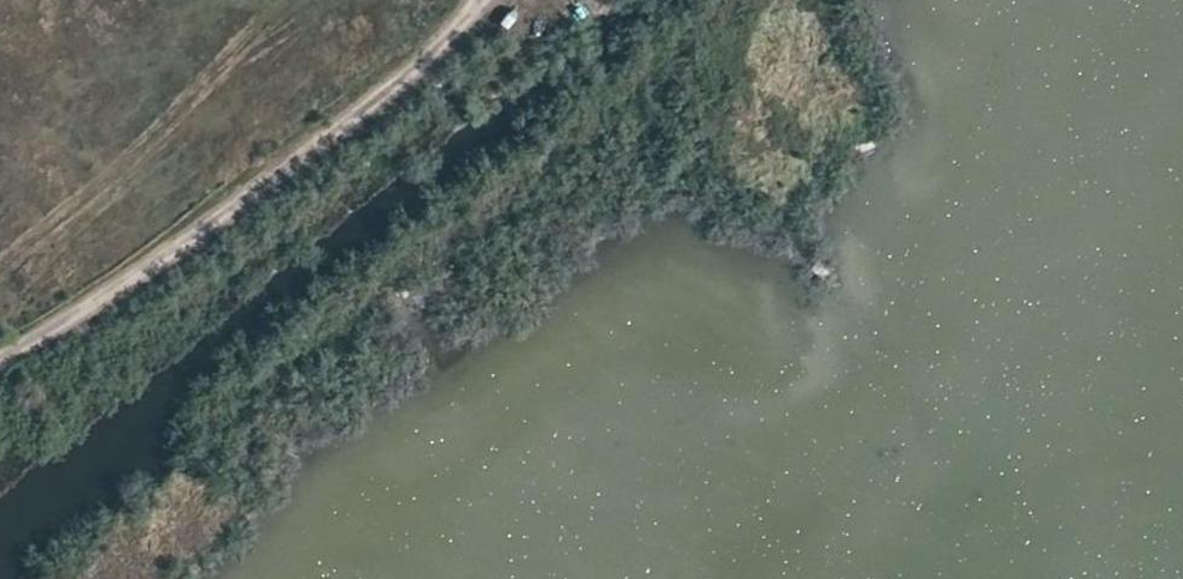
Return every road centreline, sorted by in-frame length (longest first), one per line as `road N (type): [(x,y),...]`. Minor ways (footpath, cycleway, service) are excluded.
road 1 (track): [(0,367),(344,134),(446,45),(480,0)]

